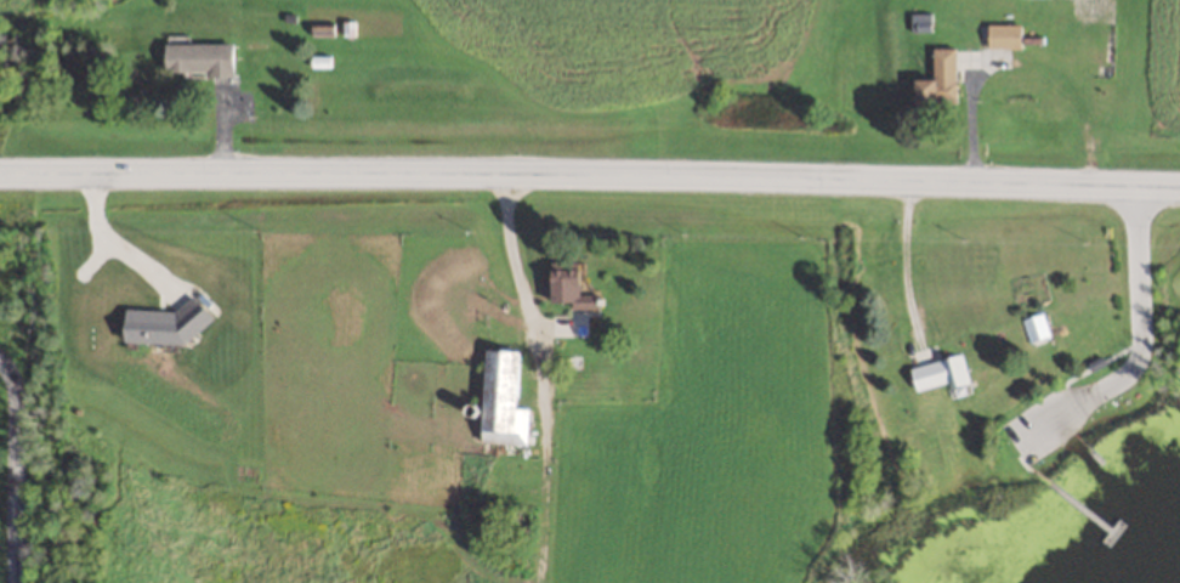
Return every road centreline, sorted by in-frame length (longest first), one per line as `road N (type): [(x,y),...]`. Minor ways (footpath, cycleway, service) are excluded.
road 1 (secondary): [(0,173),(1179,186)]
road 2 (residential): [(16,582),(17,401),(0,362)]

